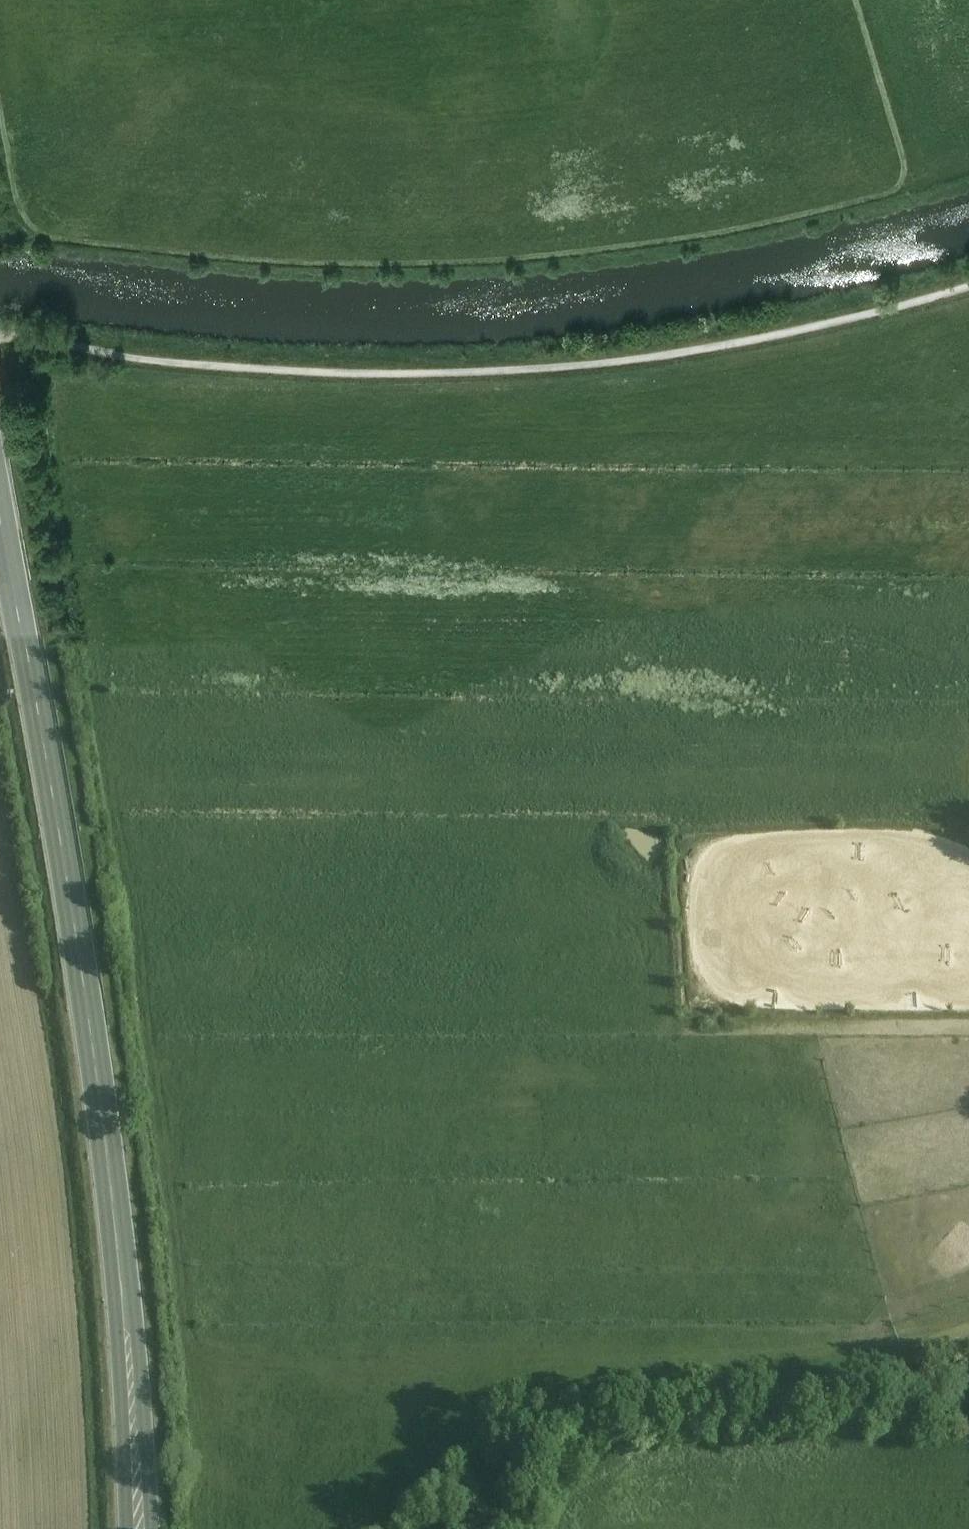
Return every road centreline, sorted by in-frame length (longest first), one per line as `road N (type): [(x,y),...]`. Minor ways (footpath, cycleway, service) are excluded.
road 1 (secondary): [(139,1528),(119,1252),(88,1015),(0,505)]

